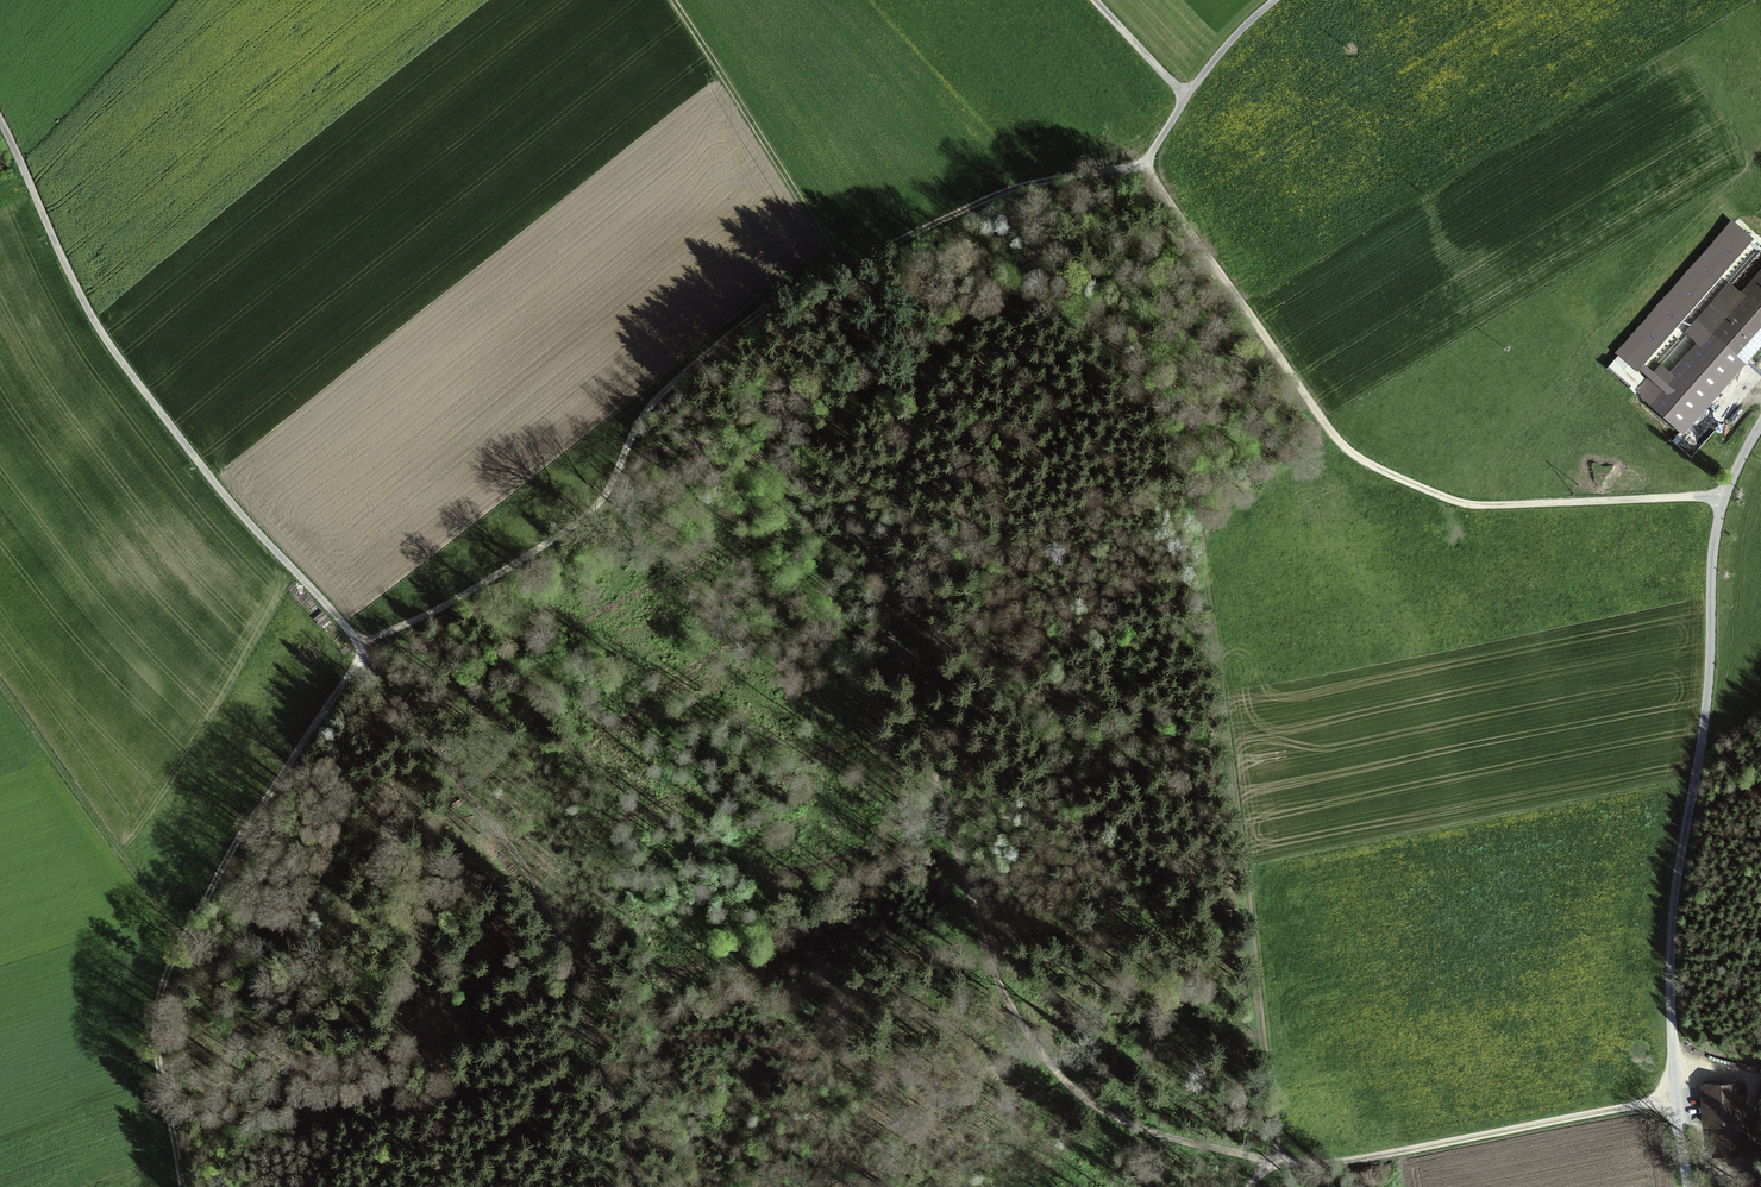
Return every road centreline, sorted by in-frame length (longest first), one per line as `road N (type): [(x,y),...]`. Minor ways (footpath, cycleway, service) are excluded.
road 1 (track): [(1141,164),(994,283),(949,337),(921,393),(887,549),(897,660),(1017,1021),(1052,1072),(1094,1107),(1162,1135),(1271,1161),(1379,1159),(1673,1097)]
road 2 (track): [(967,313),(1038,305),(1080,319),(1139,380),(1188,478),(1203,536),(1271,1161),(1254,1186)]
road 3 (track): [(361,648),(466,593),(592,508),(648,406),(720,339),(795,285),(1038,185),(1141,164)]
road 4 (track): [(1141,164),(1335,438),(1376,467),(1473,505),(1725,495)]
road 5 (unclassified): [(1760,422),(1725,495),(1714,543),(1704,726),(1670,942),(1673,1097)]
road 6 (track): [(0,120),(114,349),(227,498),(361,648)]
road 7 (track): [(636,1186),(547,905),(518,856),(416,735),(361,648)]
road 8 (track): [(361,648),(182,938),(164,985),(158,1060),(182,1186)]
road 9 (track): [(665,0),(839,263)]
road 10 (track): [(0,683),(182,938)]
road 11 (track): [(1274,0),(1211,65),(1141,164)]
road 12 (track): [(1095,0),(1187,96)]

